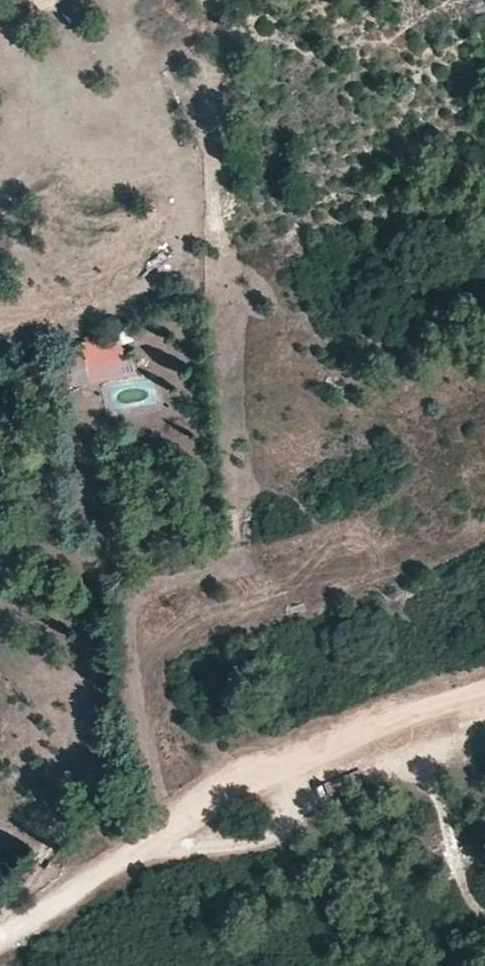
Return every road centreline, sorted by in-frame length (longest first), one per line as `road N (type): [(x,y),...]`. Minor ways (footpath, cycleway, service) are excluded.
road 1 (track): [(484,694),(313,747),(0,937)]
road 2 (track): [(0,919),(43,869),(81,748),(98,531),(78,432)]

